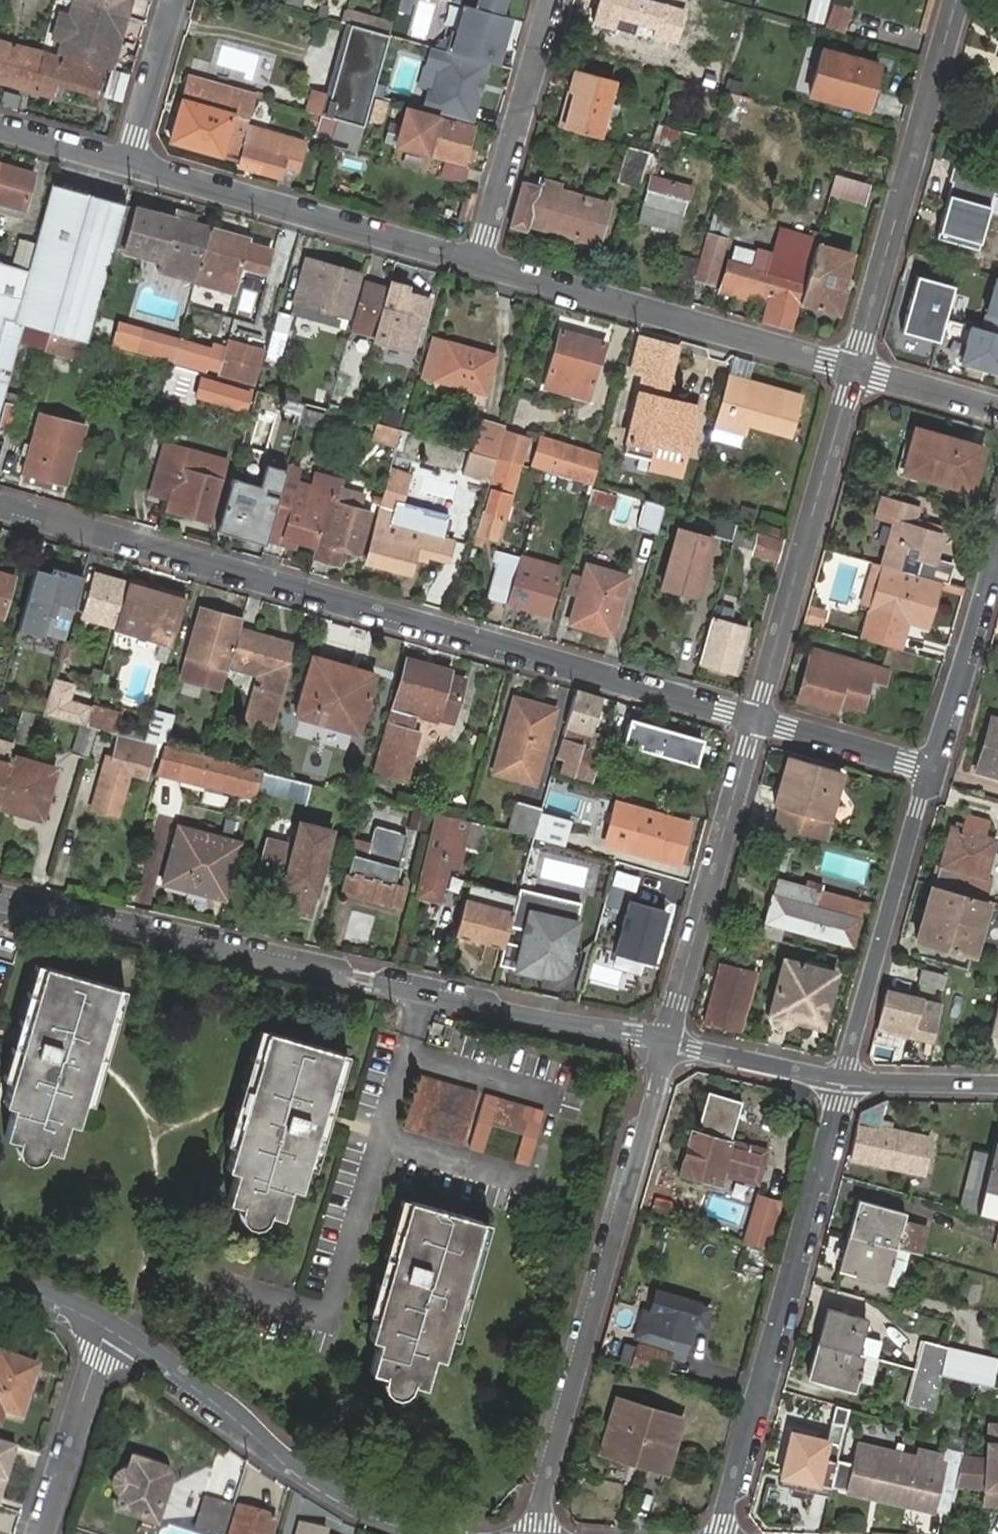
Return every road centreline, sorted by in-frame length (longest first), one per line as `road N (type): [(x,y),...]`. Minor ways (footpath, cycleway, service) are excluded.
road 1 (residential): [(0,502),(756,720)]
road 2 (residential): [(668,1041),(0,903)]
road 3 (residential): [(538,1533),(668,1041)]
road 4 (residential): [(720,1533),(844,1079)]
road 5 (residential): [(853,369),(477,268)]
road 6 (residential): [(107,1334),(218,1405),(328,1494),(436,1533)]
road 7 (residential): [(853,369),(953,0)]
road 8 (residential): [(477,268),(127,165)]
road 9 (residential): [(756,720),(853,369)]
road 10 (residential): [(668,1041),(756,720)]
road 11 (residential): [(844,1079),(931,770)]
road 12 (residential): [(553,0),(477,268)]
road 13 (residential): [(931,770),(997,540)]
road 14 (residential): [(107,1334),(43,1533)]
road 15 (residential): [(756,720),(931,770)]
road 16 (residential): [(844,1079),(668,1041)]
road 17 (residential): [(175,0),(127,165)]
road 18 (residential): [(997,1082),(844,1079)]
road 19 (residential): [(997,410),(853,369)]
road 20 (residential): [(127,165),(0,129)]

